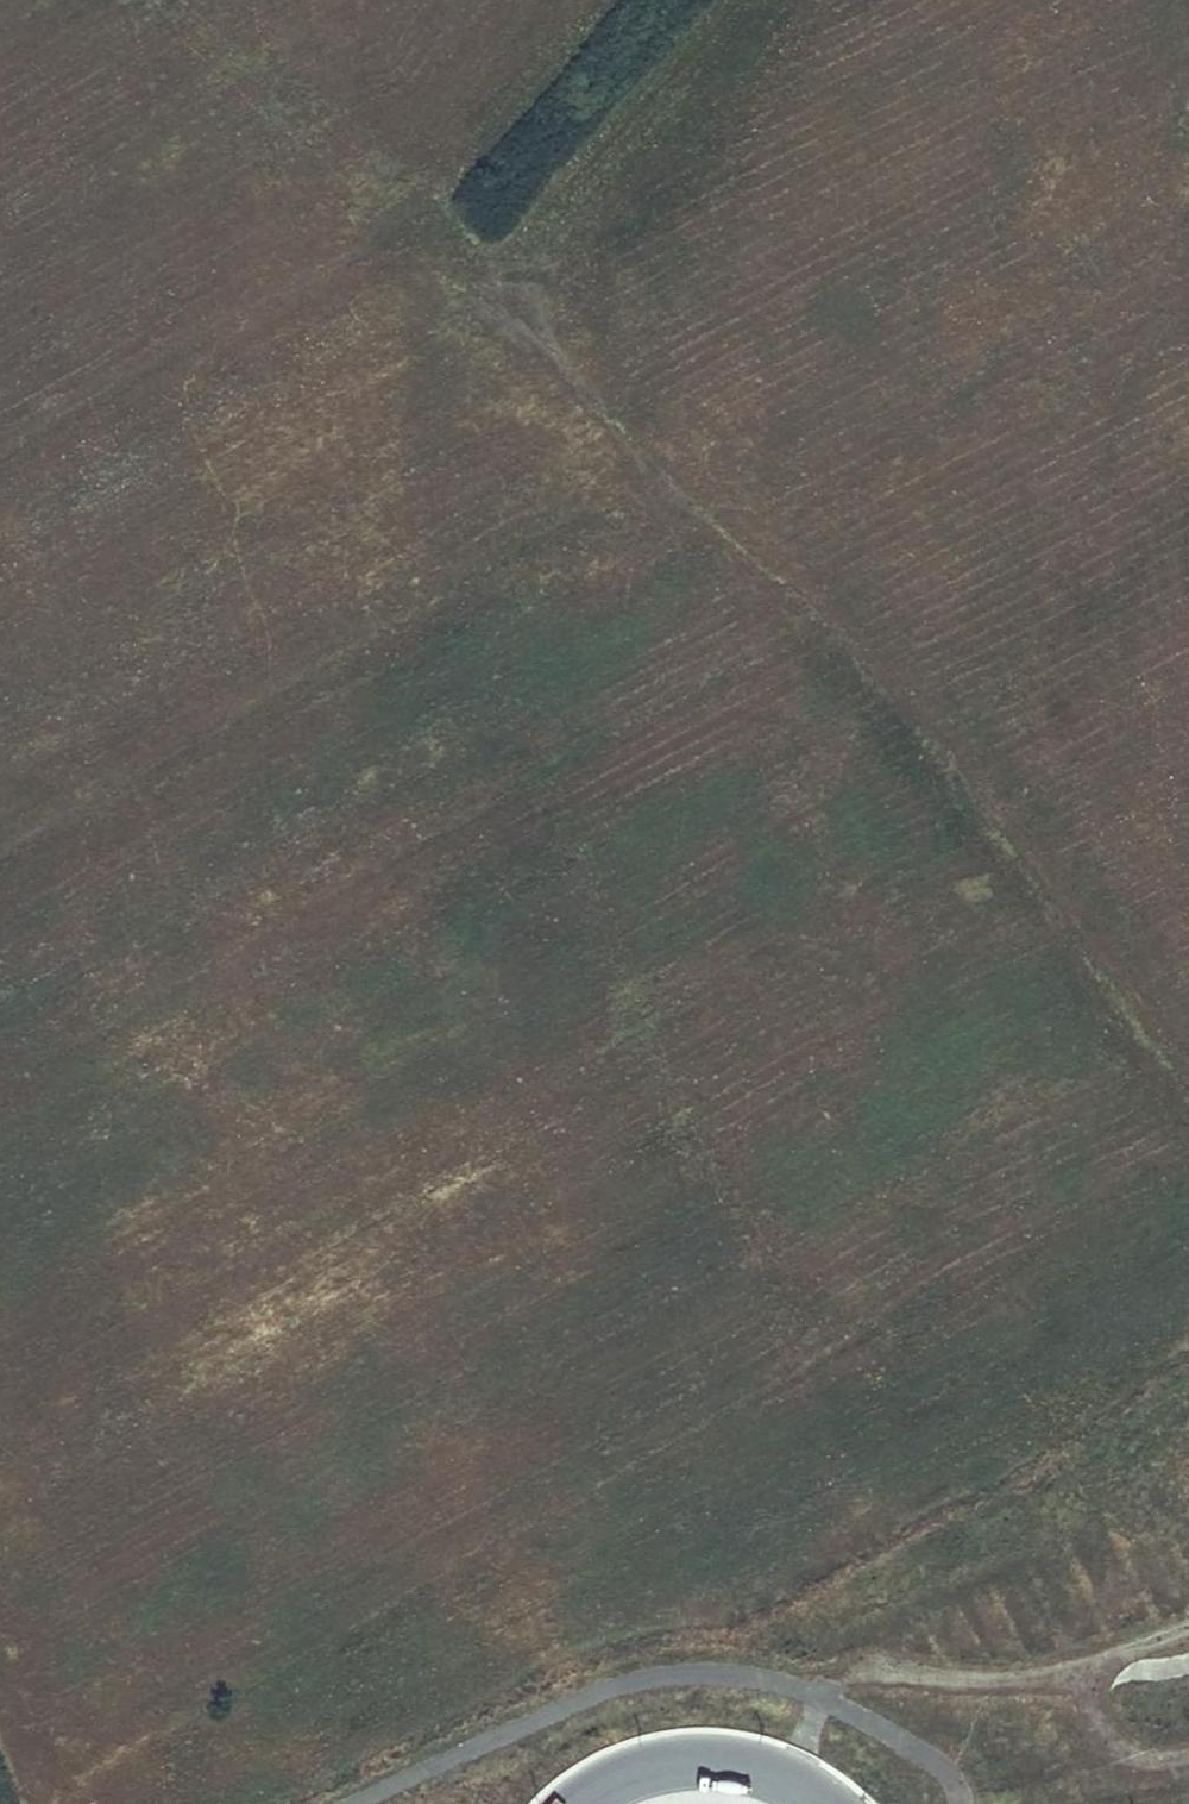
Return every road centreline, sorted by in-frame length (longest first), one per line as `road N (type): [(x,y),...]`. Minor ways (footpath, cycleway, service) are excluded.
road 1 (secondary): [(836,1803),(797,1777),(738,1757),(676,1756),(616,1775),(574,1803)]

